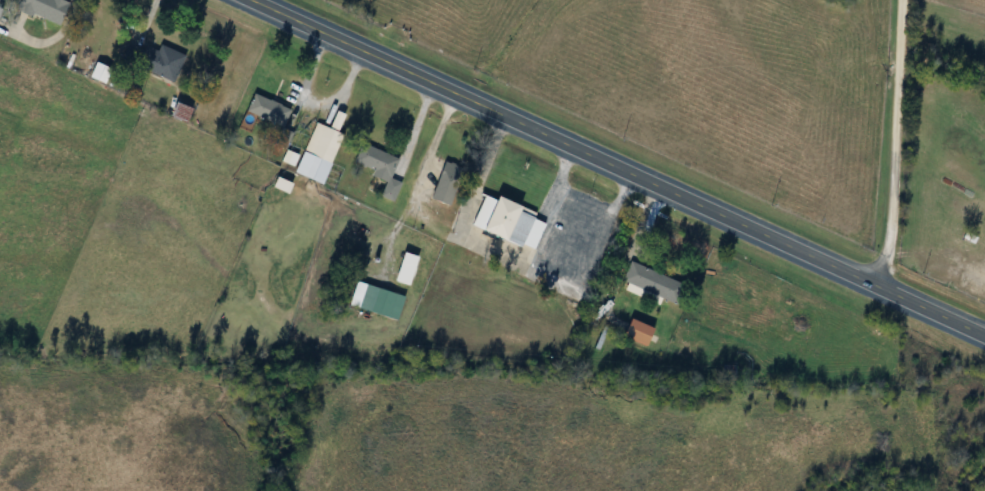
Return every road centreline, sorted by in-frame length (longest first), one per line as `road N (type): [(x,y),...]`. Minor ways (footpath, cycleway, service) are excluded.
road 1 (primary): [(984,335),(493,106)]
road 2 (residential): [(878,286),(889,247),(900,0)]
road 3 (primary): [(493,106),(257,0)]

